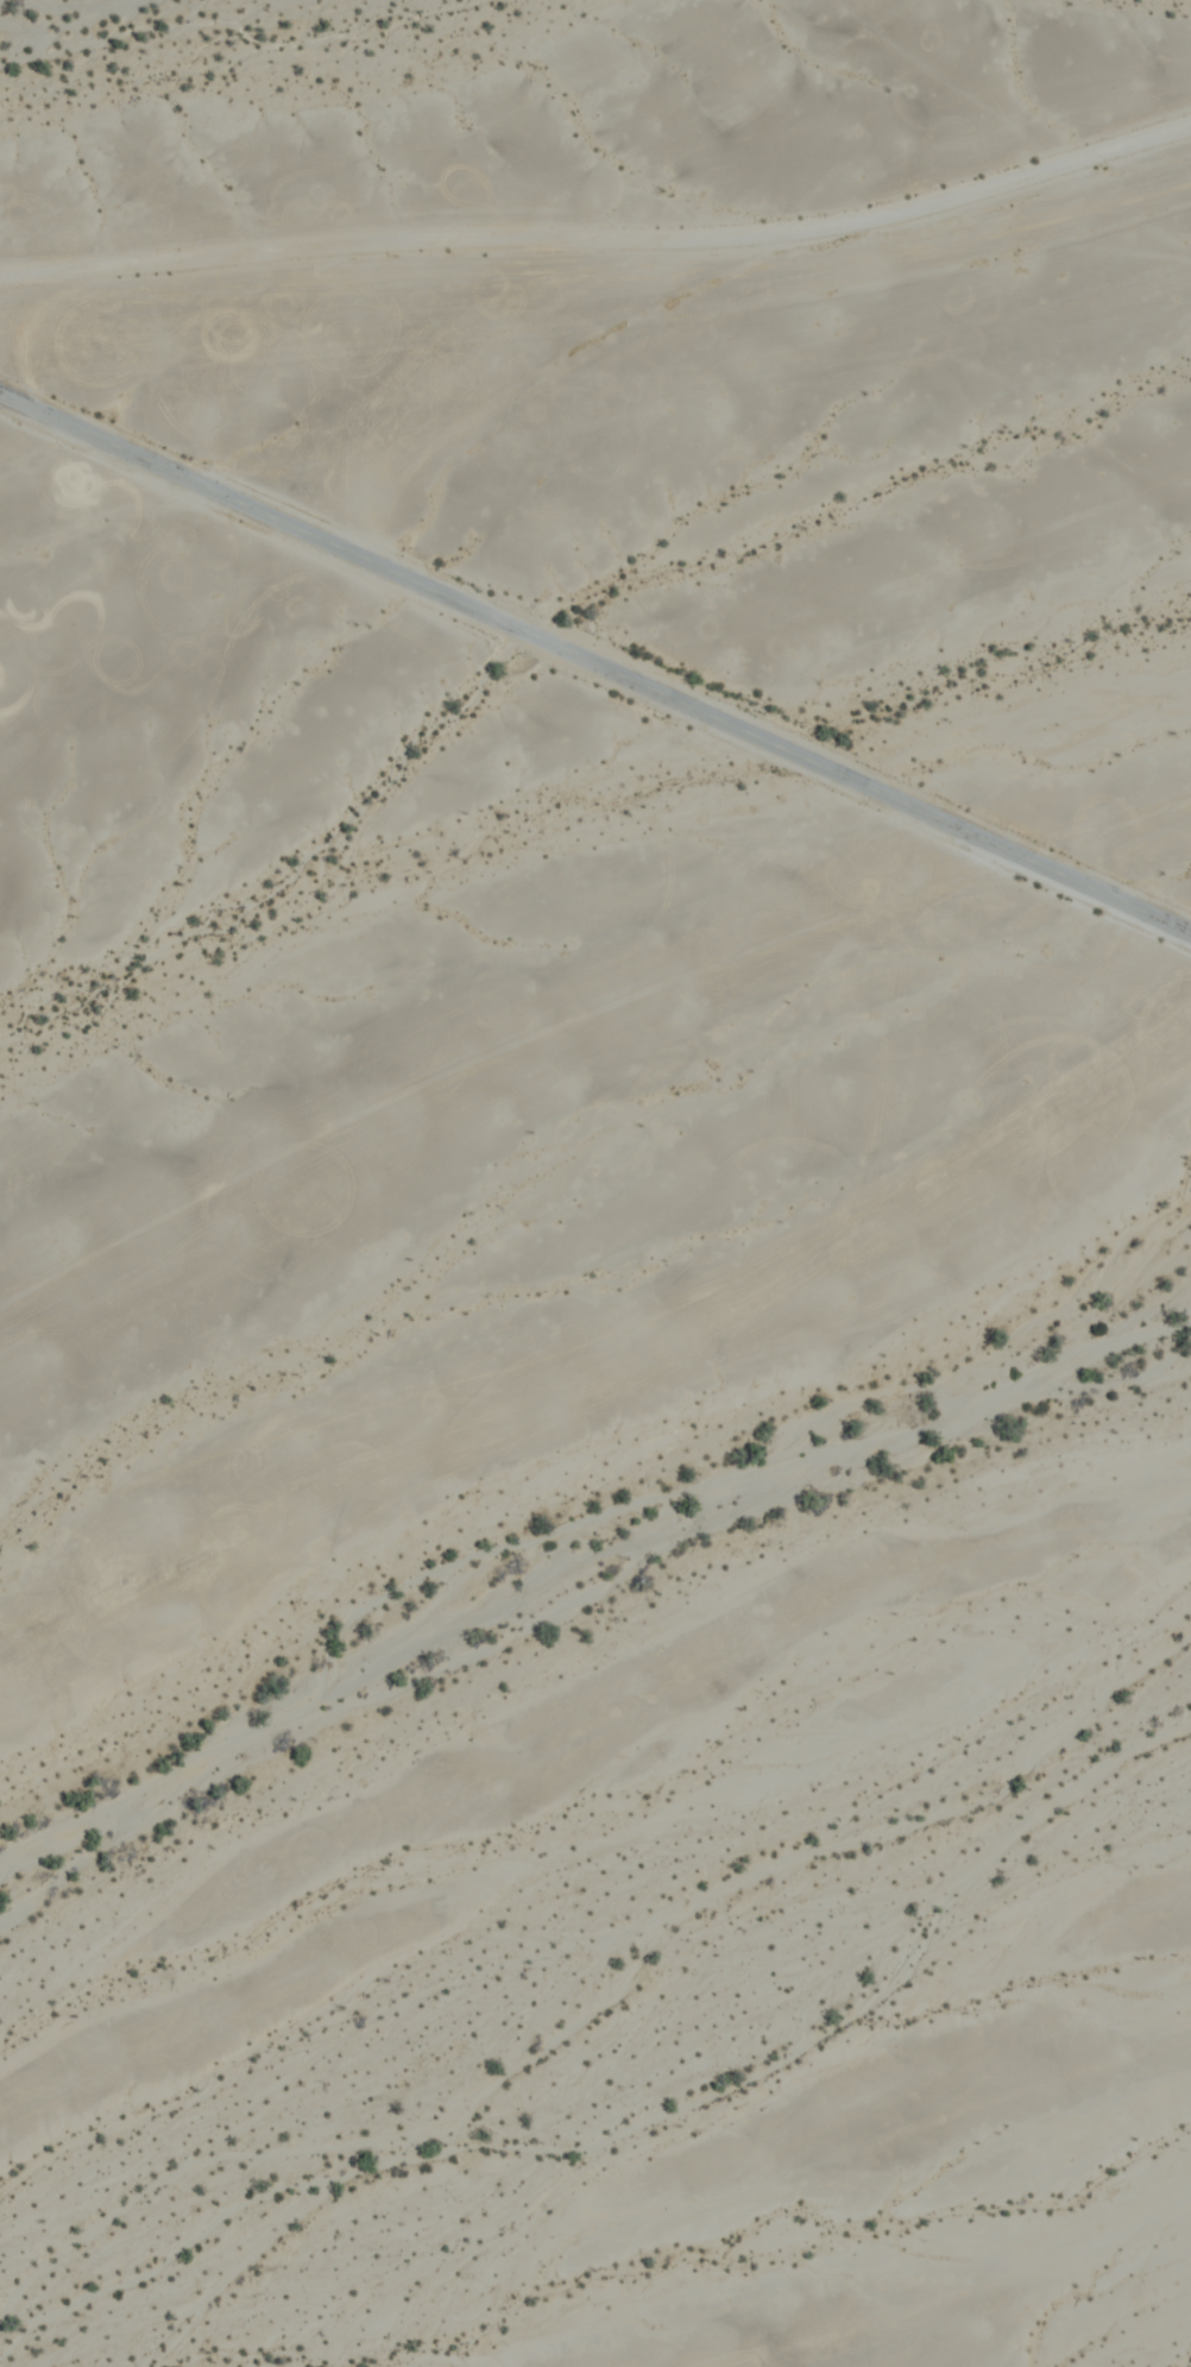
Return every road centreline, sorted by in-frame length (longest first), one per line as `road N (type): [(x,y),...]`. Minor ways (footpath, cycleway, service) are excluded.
road 1 (secondary): [(1190,934),(0,393)]

